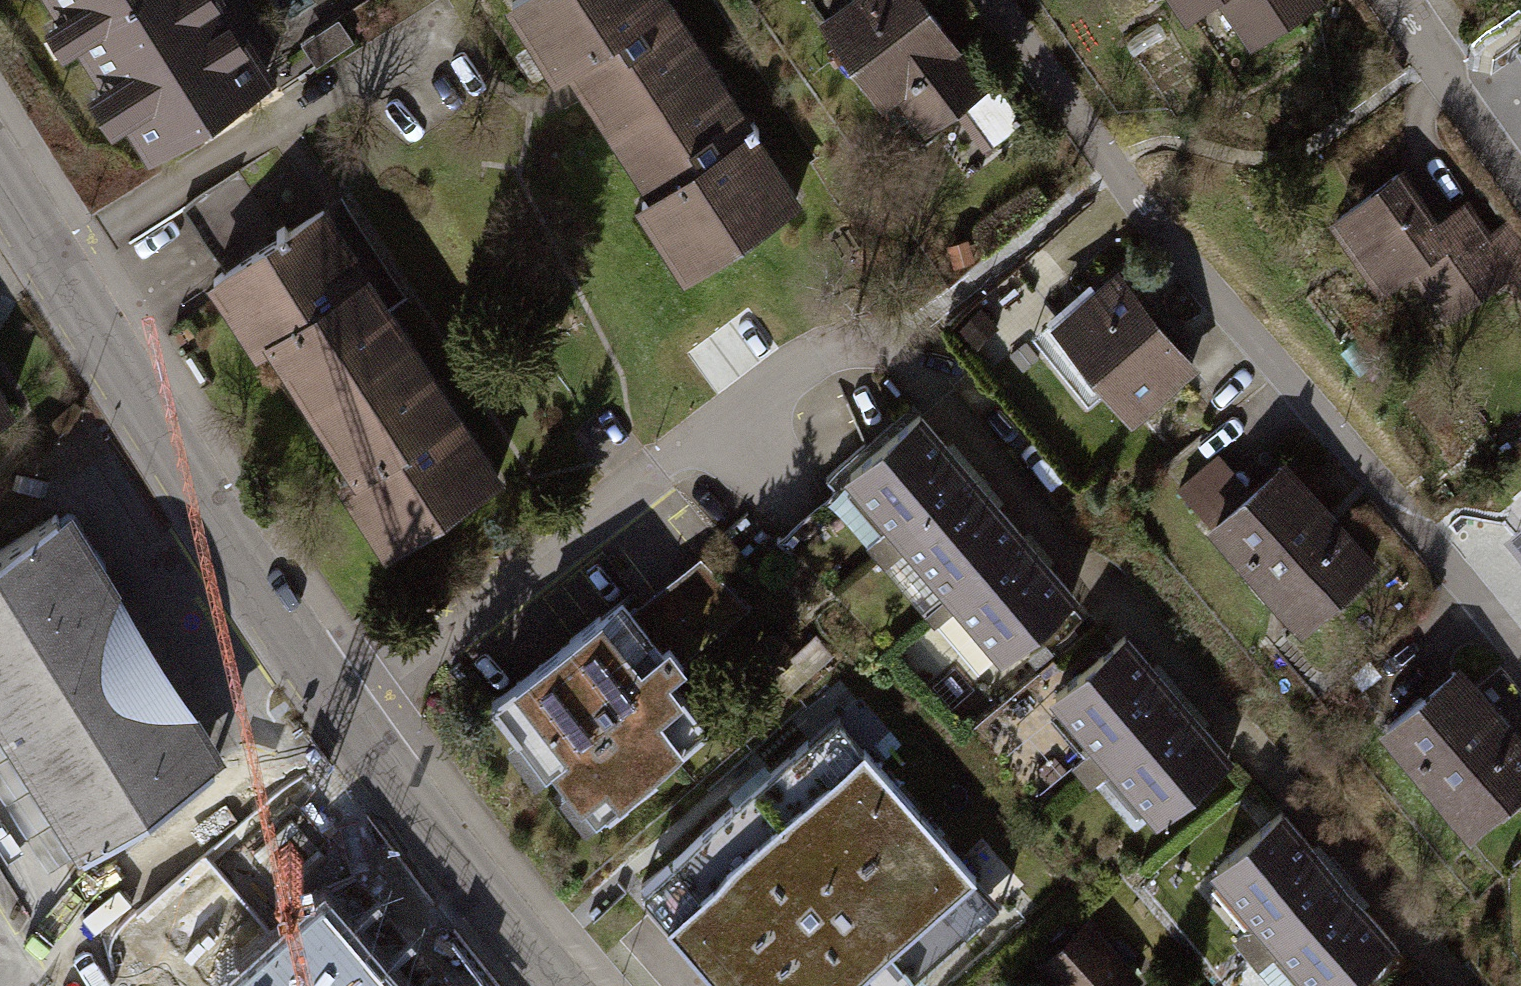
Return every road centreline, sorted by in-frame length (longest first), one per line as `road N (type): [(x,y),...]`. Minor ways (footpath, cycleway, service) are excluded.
road 1 (residential): [(993,0),(1114,170),(1520,653)]
road 2 (tertiary): [(0,160),(358,725)]
road 3 (residential): [(358,725),(823,359),(887,343)]
road 4 (tertiary): [(358,725),(577,985)]
road 5 (residential): [(1520,178),(1393,0)]

